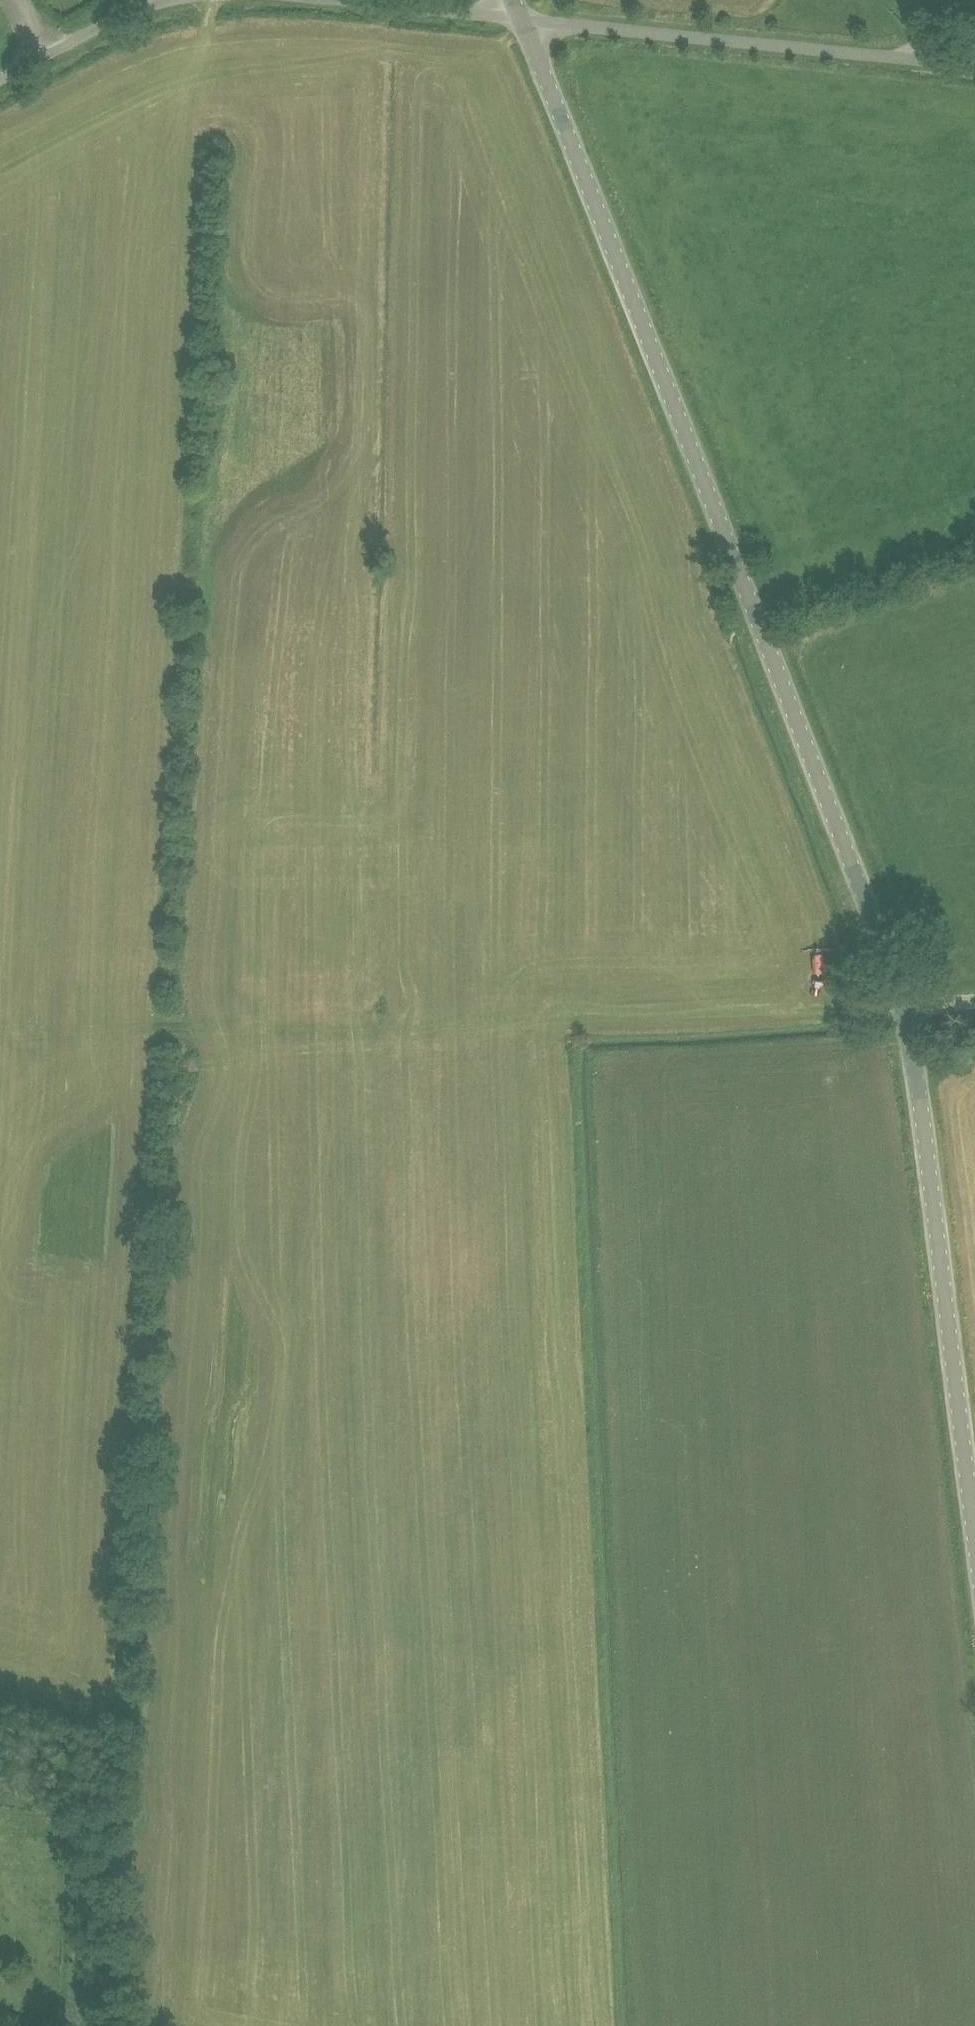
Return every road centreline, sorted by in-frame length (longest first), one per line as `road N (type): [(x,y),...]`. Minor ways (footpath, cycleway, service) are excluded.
road 1 (unclassified): [(974,1540),(904,1008),(522,20)]
road 2 (residential): [(522,20),(974,66)]
road 3 (unclassified): [(0,79),(128,12),(171,0)]
road 4 (unclassified): [(352,0),(522,20)]

